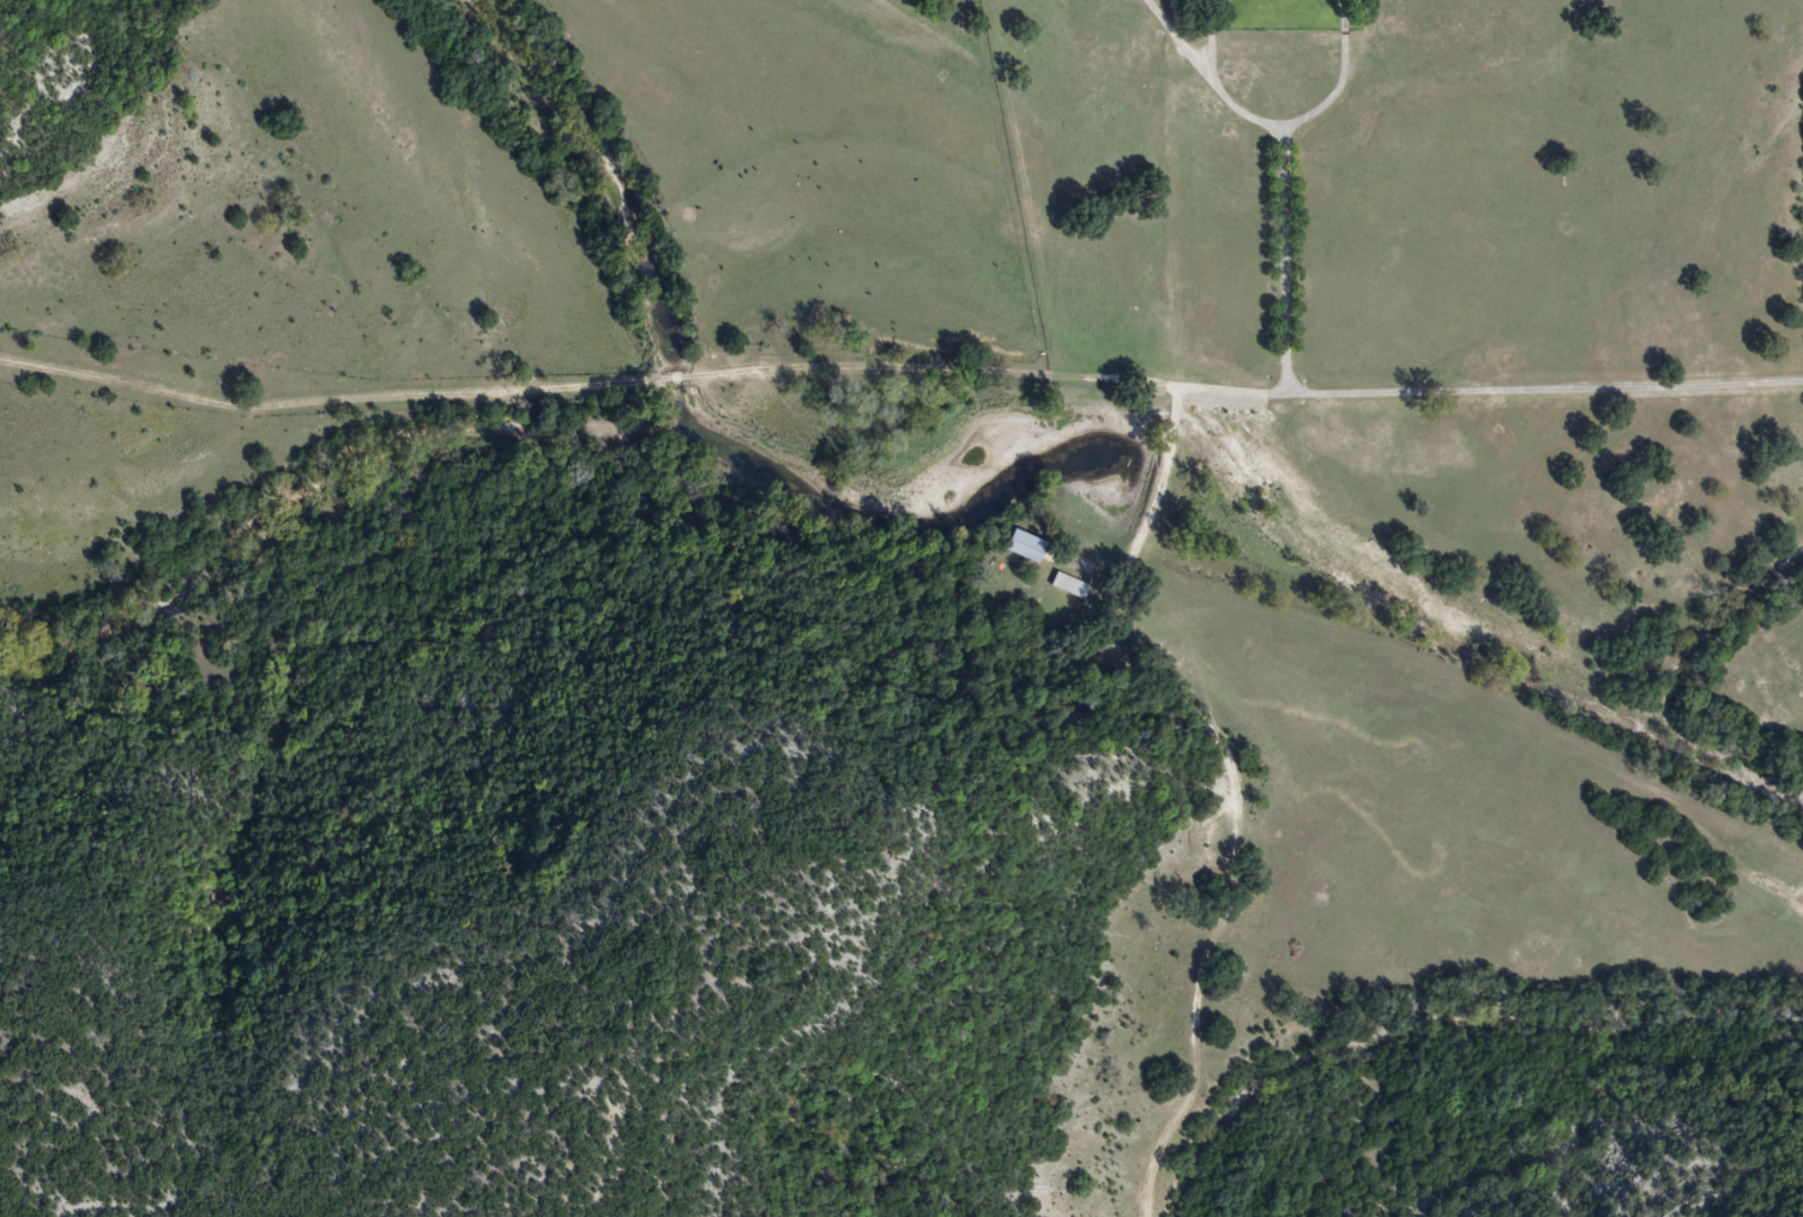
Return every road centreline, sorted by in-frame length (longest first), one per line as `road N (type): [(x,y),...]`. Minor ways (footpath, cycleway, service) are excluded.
road 1 (track): [(1180,388),(1036,373),(109,370),(0,345)]
road 2 (residential): [(1802,382),(1295,396),(1180,388)]

